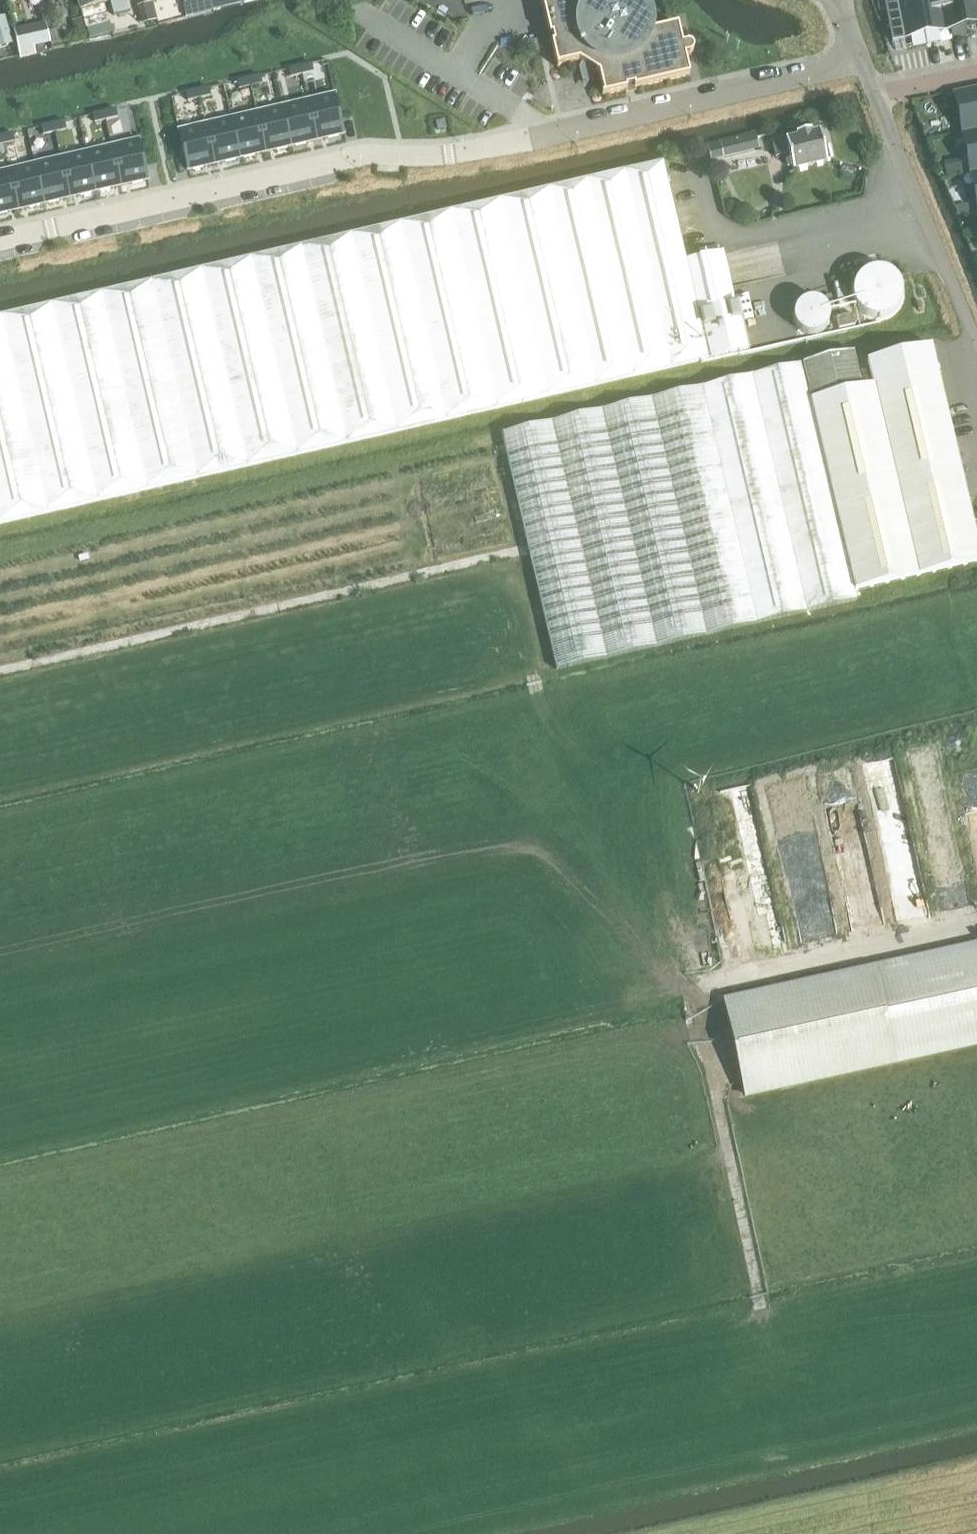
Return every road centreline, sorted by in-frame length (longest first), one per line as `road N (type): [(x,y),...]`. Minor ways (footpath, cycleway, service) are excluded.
road 1 (unclassified): [(0,241),(366,154),(449,155),(862,59)]
road 2 (unclassified): [(976,344),(877,93)]

